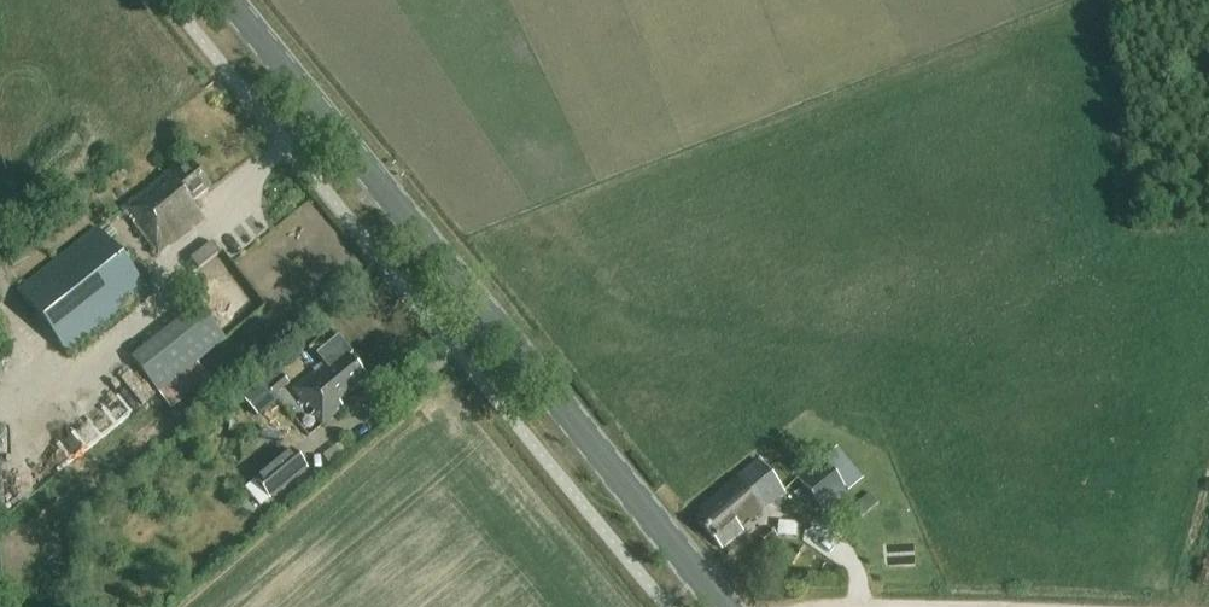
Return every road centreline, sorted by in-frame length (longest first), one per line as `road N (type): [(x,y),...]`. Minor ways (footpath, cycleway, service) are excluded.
road 1 (secondary): [(722,606),(228,0)]

